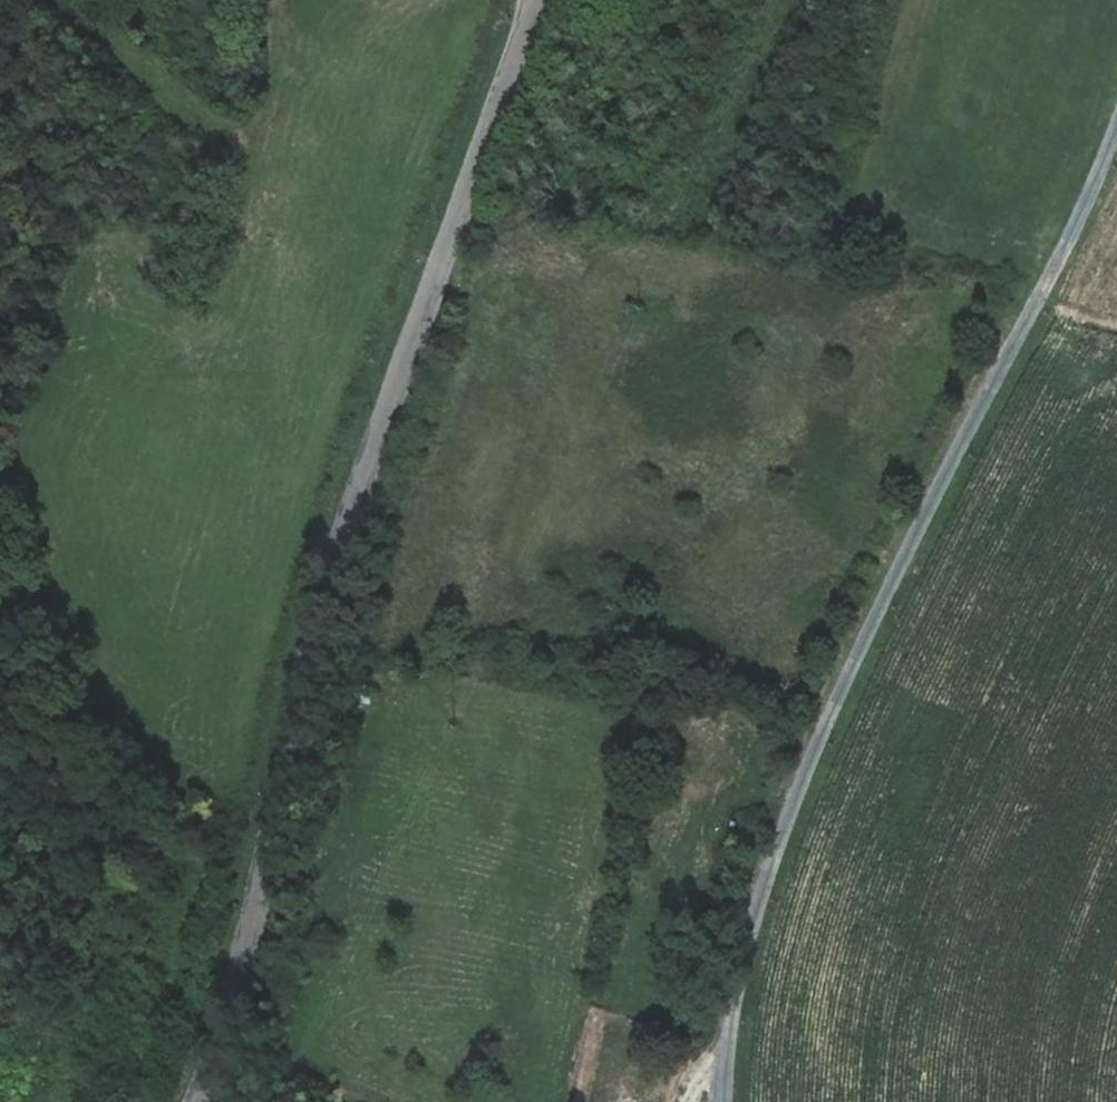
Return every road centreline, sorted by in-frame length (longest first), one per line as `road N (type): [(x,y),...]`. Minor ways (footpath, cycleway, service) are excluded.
road 1 (unclassified): [(198,1101),(239,982),(336,562),(535,0)]
road 2 (unclassified): [(1116,126),(1085,208),(942,479),(794,800),(763,881),(722,1101)]

